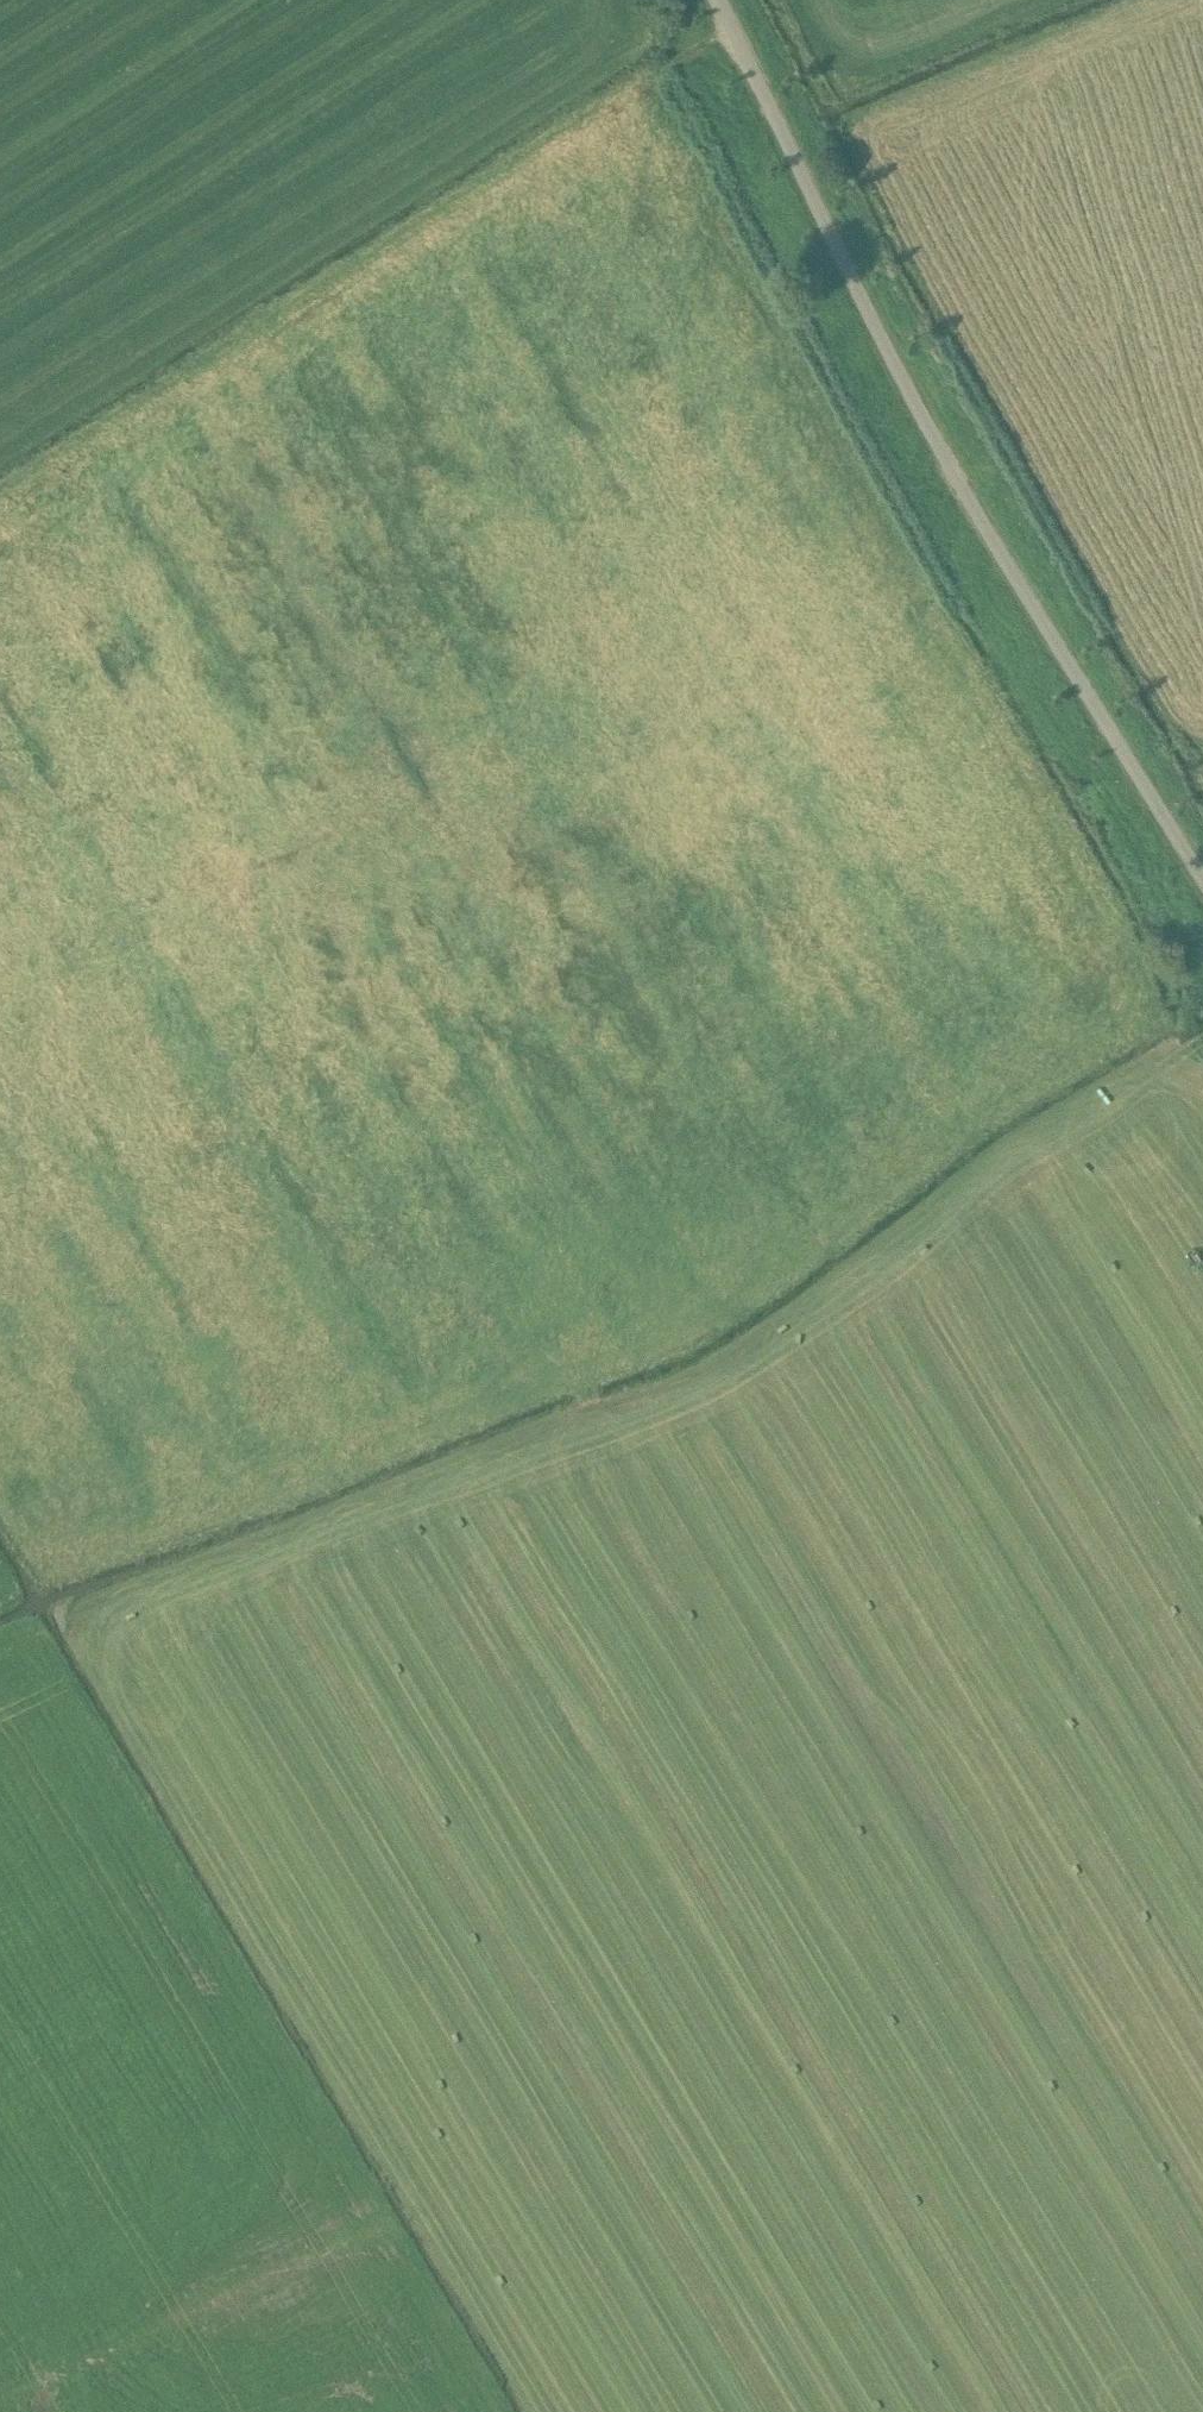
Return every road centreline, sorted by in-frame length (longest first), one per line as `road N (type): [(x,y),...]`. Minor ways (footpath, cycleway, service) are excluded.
road 1 (unclassified): [(1202,878),(908,389),(720,0)]

